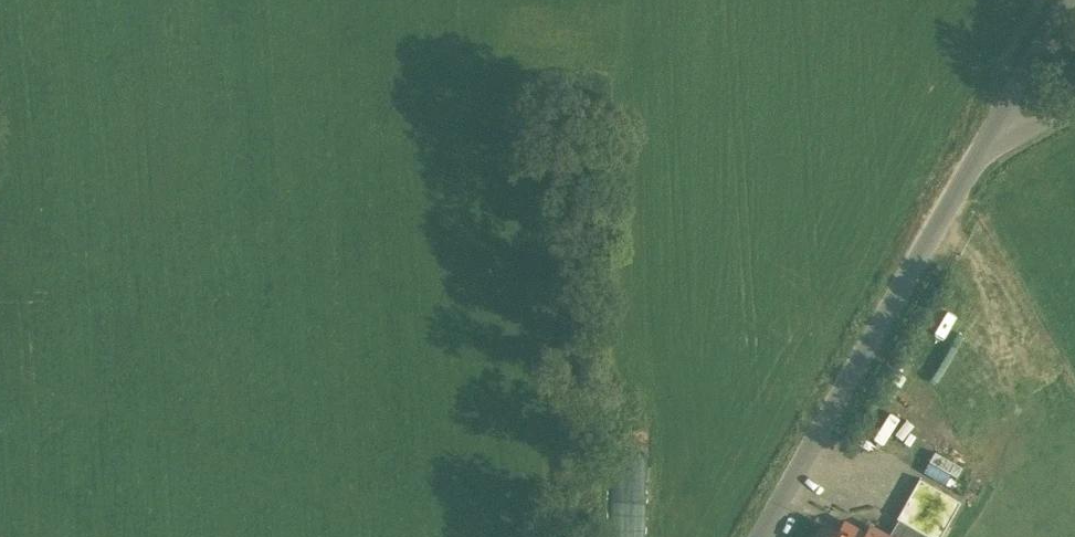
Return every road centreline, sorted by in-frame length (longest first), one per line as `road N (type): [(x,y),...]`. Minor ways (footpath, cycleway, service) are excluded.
road 1 (residential): [(751,536),(988,124)]
road 2 (residential): [(988,124),(1063,0)]

